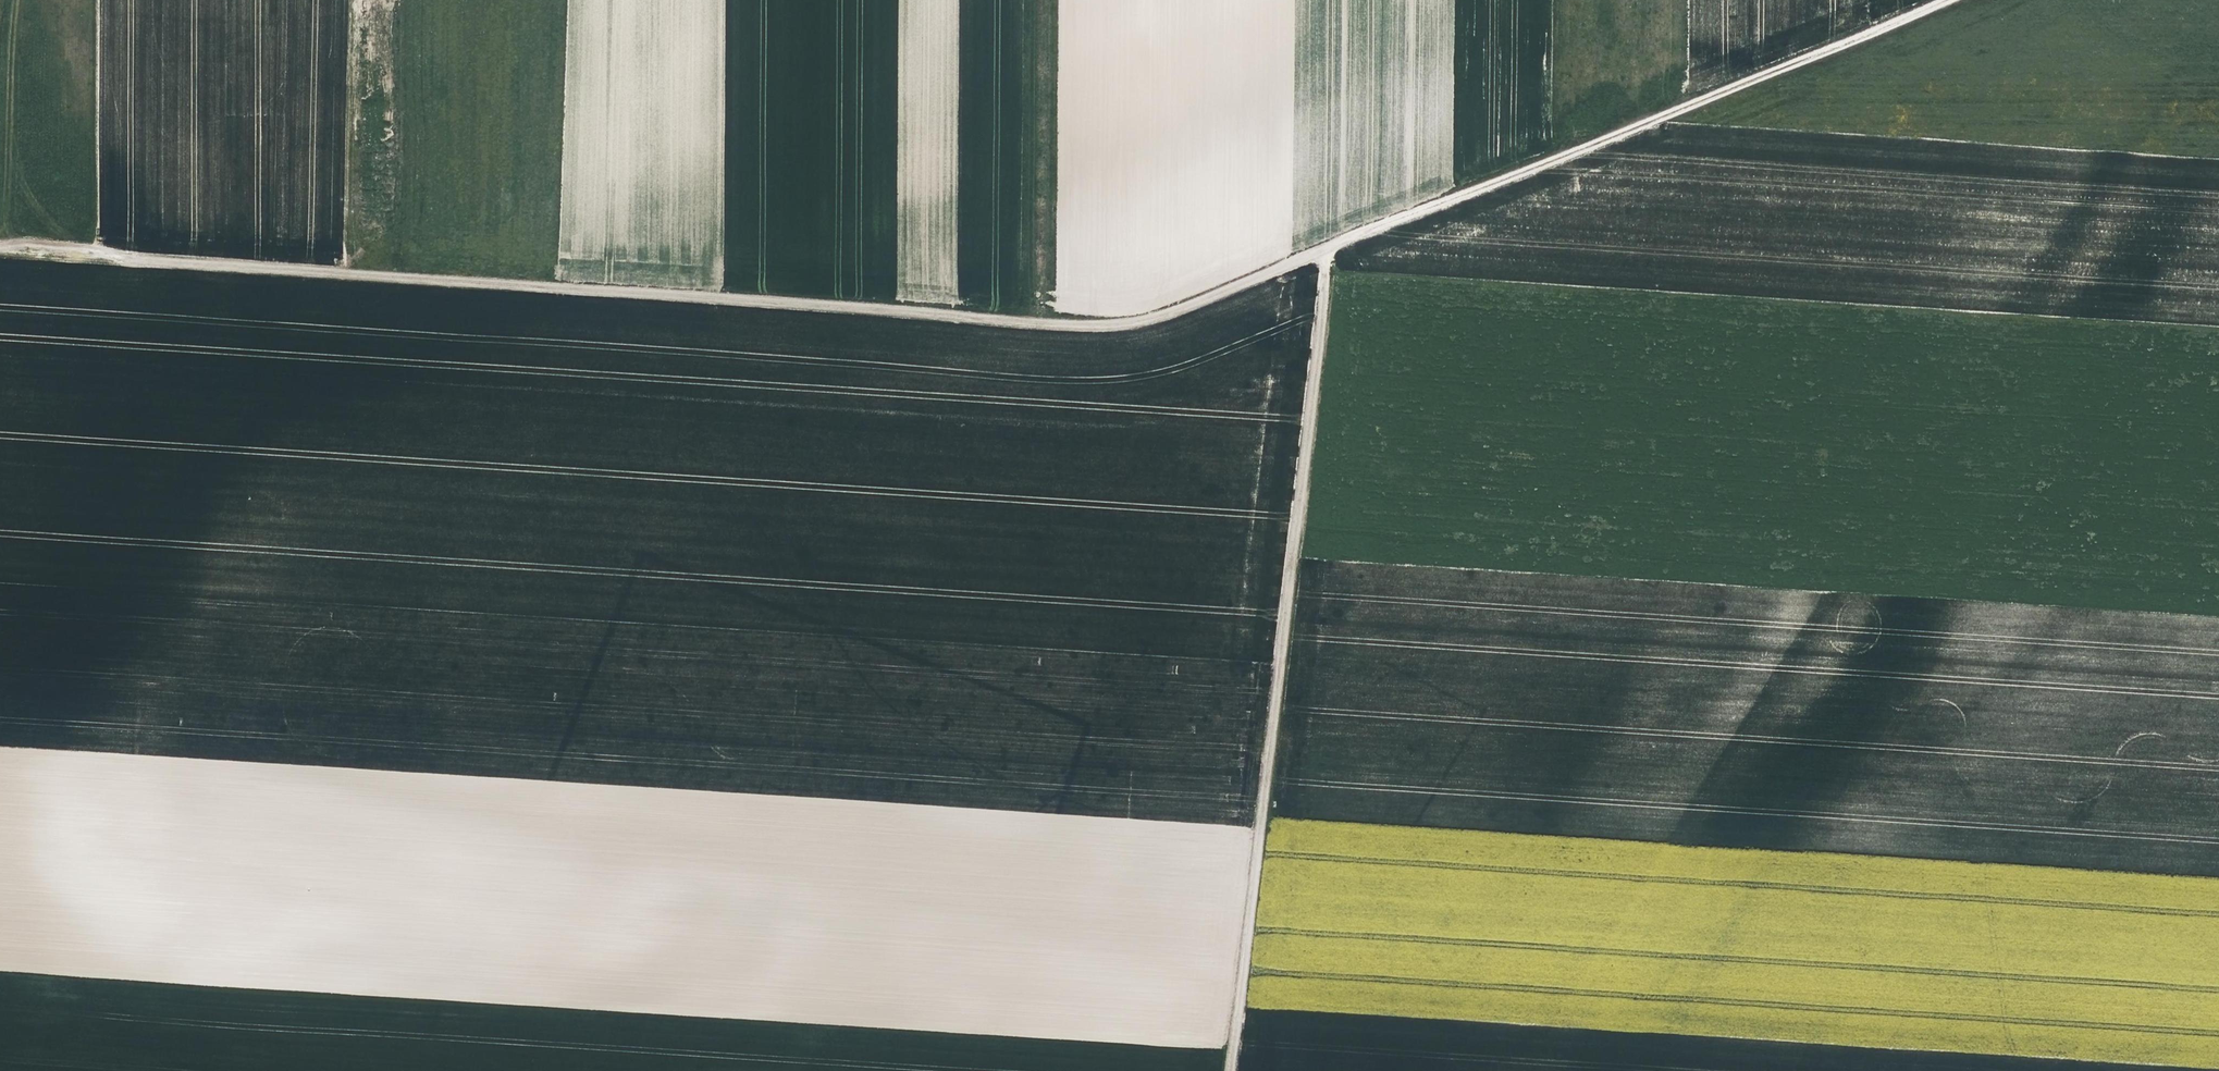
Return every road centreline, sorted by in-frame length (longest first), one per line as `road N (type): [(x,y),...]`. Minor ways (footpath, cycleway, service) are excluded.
road 1 (track): [(1943,0),(1132,321),(0,252)]
road 2 (track): [(1325,247),(1226,1070)]

